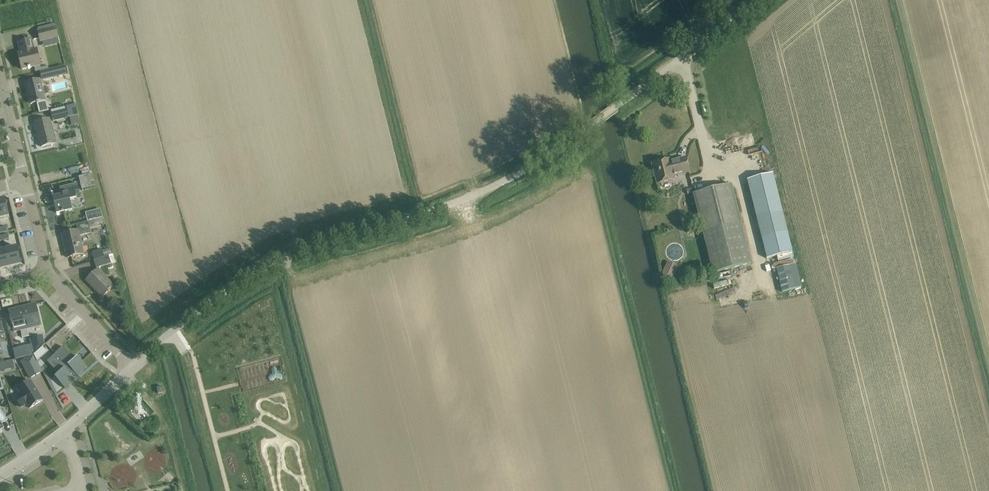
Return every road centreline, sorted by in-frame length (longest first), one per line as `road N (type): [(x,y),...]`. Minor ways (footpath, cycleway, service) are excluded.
road 1 (track): [(134,368),(176,327),(268,264),(437,209),(578,136)]
road 2 (residential): [(0,474),(134,368),(47,271)]
road 3 (unclassified): [(578,136),(757,0)]

